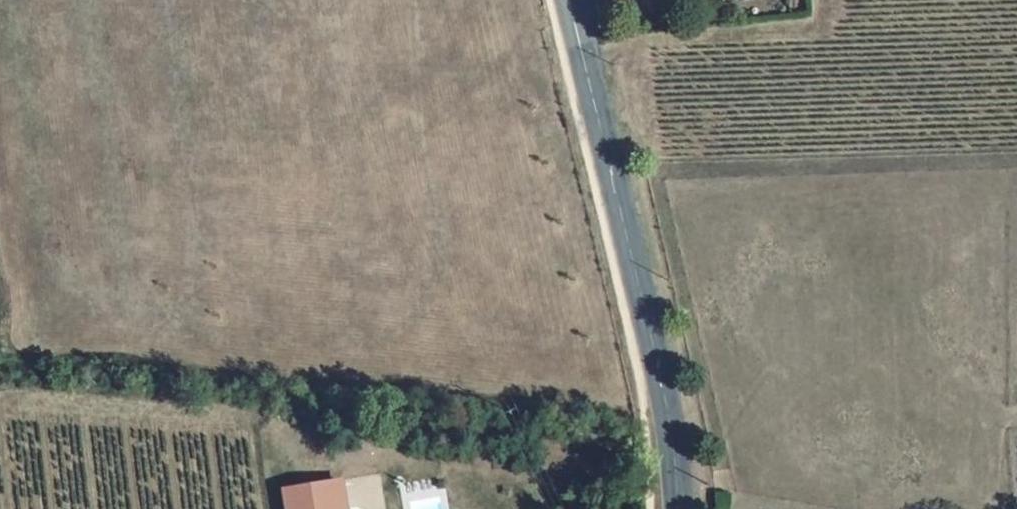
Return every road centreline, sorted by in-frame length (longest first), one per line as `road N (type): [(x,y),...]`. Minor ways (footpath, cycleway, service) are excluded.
road 1 (secondary): [(569,0),(670,419),(677,508)]

